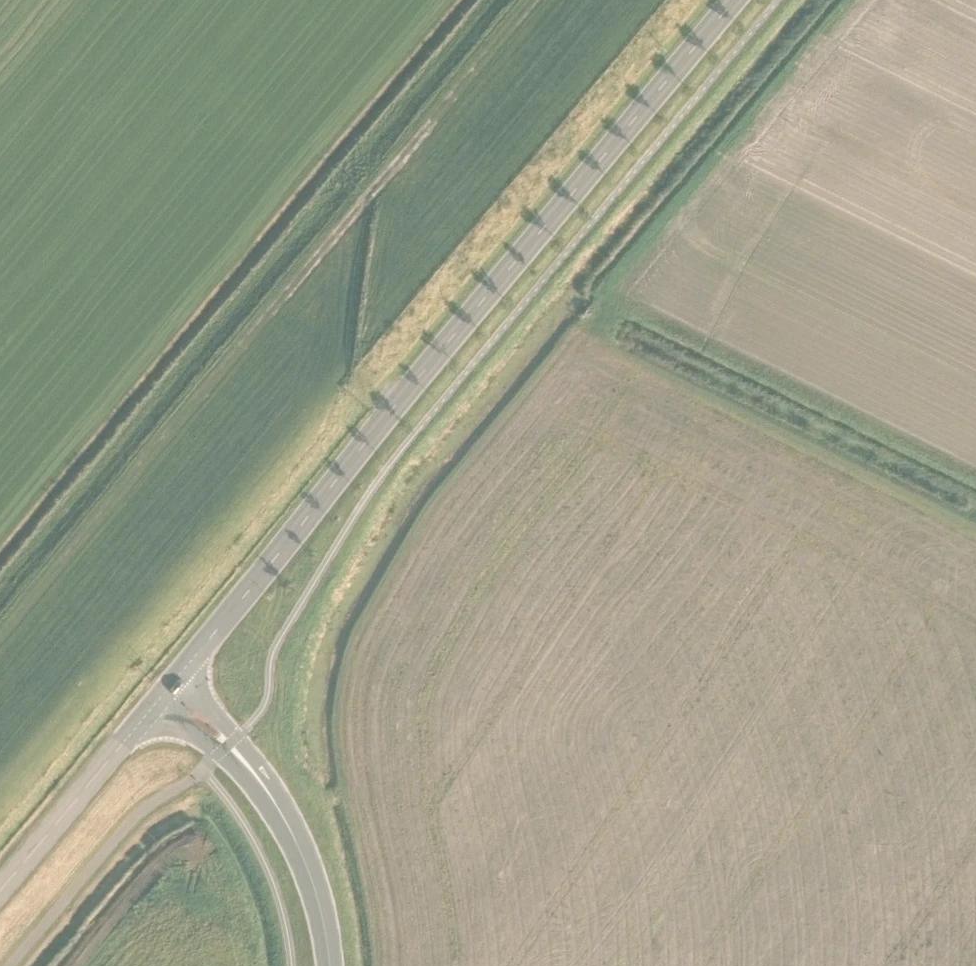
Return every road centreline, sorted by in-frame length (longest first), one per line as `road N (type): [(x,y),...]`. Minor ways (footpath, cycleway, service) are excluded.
road 1 (primary): [(166,690),(734,0)]
road 2 (track): [(537,0),(0,640)]
road 3 (primary): [(330,965),(313,882),(278,807),(228,743),(166,690)]
road 4 (secondary): [(0,889),(166,690)]

